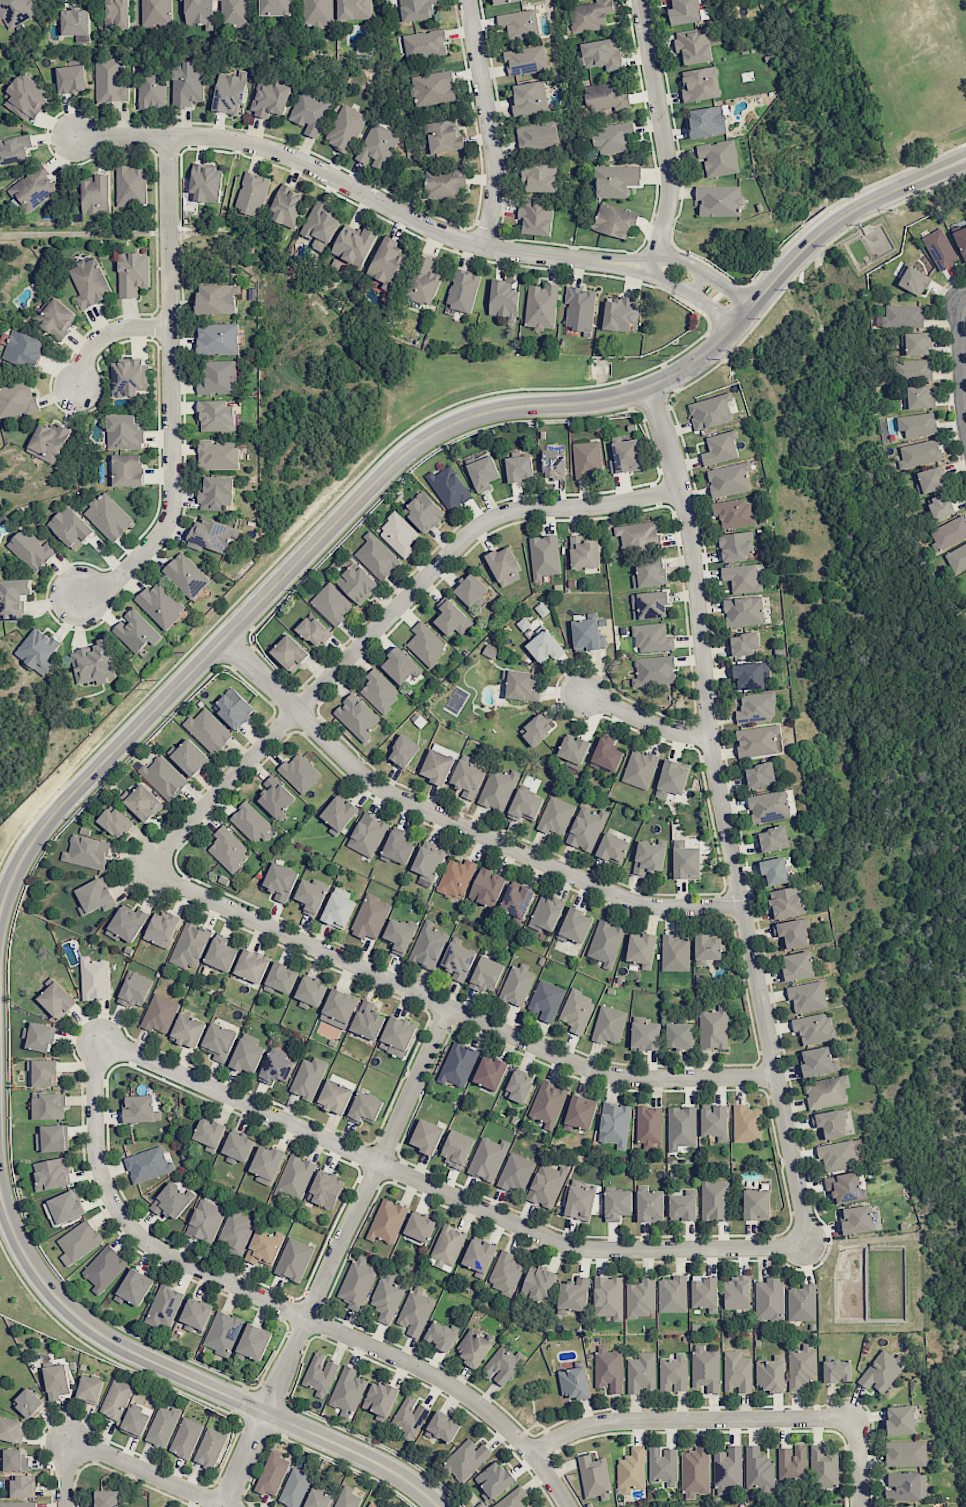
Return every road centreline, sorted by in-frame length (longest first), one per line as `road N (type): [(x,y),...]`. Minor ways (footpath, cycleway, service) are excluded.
road 1 (tertiary): [(965,160),(823,231),(710,351),(675,374),(606,401),(490,410),(409,450),(49,819),(21,858),(0,910)]
road 2 (residential): [(809,1248),(714,763),(686,518),(648,388)]
road 3 (residential): [(94,1035),(555,1241),(590,1249),(809,1248)]
road 4 (residential): [(568,1506),(510,1430),(452,1386),(164,1253),(133,1230),(99,1168),(94,1035)]
road 5 (residential): [(680,490),(514,511),(484,523),(147,869)]
road 6 (residential): [(777,1078),(641,1077),(599,1067),(147,869)]
road 7 (residential): [(742,907),(626,900),(390,794),(223,639)]
road 8 (tertiary): [(0,1195),(41,1281),(110,1343),(402,1468),(448,1506)]
road 9 (residential): [(75,135),(196,135),(263,146),(455,237),(615,262)]
road 10 (residential): [(225,1505),(449,1006)]
road 11 (residential): [(77,593),(110,584),(157,536),(171,507),(169,135)]
road 12 (residential): [(851,1418),(616,1420),(577,1429),(532,1455)]
road 13 (residential): [(640,0),(670,190),(648,274)]
road 14 (residential): [(467,0),(494,172),(483,246)]
road 15 (residential): [(73,1449),(98,1449),(229,1506)]
road 16 (residential): [(711,736),(675,733),(584,694)]
road 17 (residential): [(965,431),(959,302)]
road 18 (residential): [(76,385),(85,356),(110,332),(170,326)]

